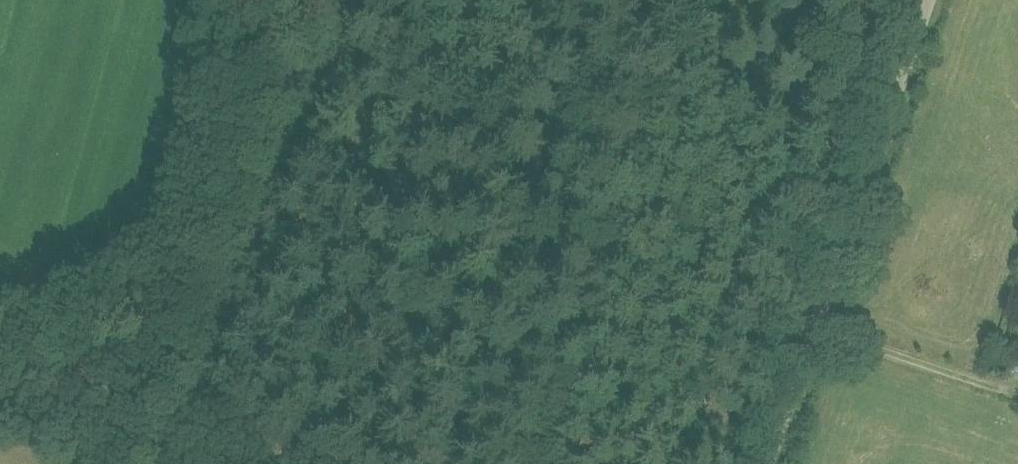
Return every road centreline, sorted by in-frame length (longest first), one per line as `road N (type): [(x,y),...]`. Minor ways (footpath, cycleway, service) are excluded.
road 1 (track): [(769,463),(930,0)]

